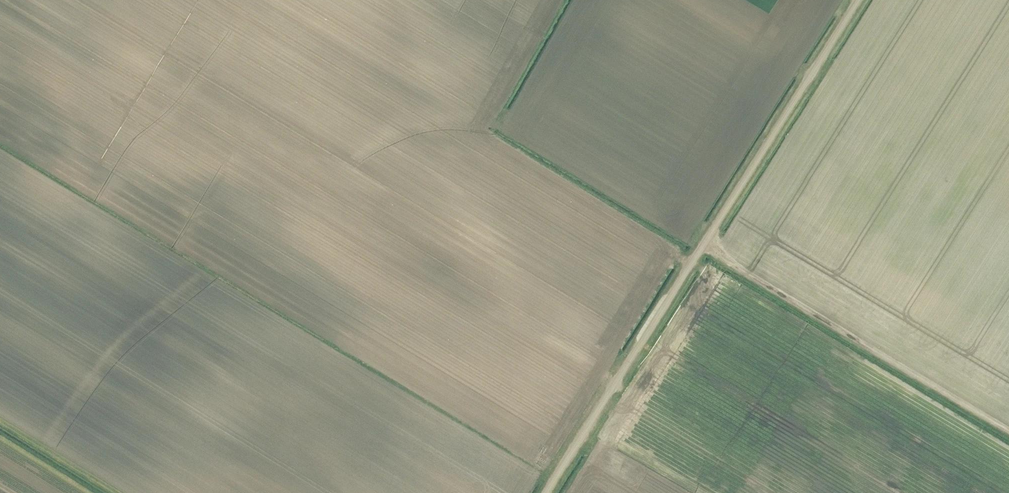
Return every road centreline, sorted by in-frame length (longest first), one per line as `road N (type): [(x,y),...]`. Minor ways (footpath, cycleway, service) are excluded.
road 1 (unclassified): [(544,492),(857,0)]
road 2 (track): [(702,245),(1008,430)]

